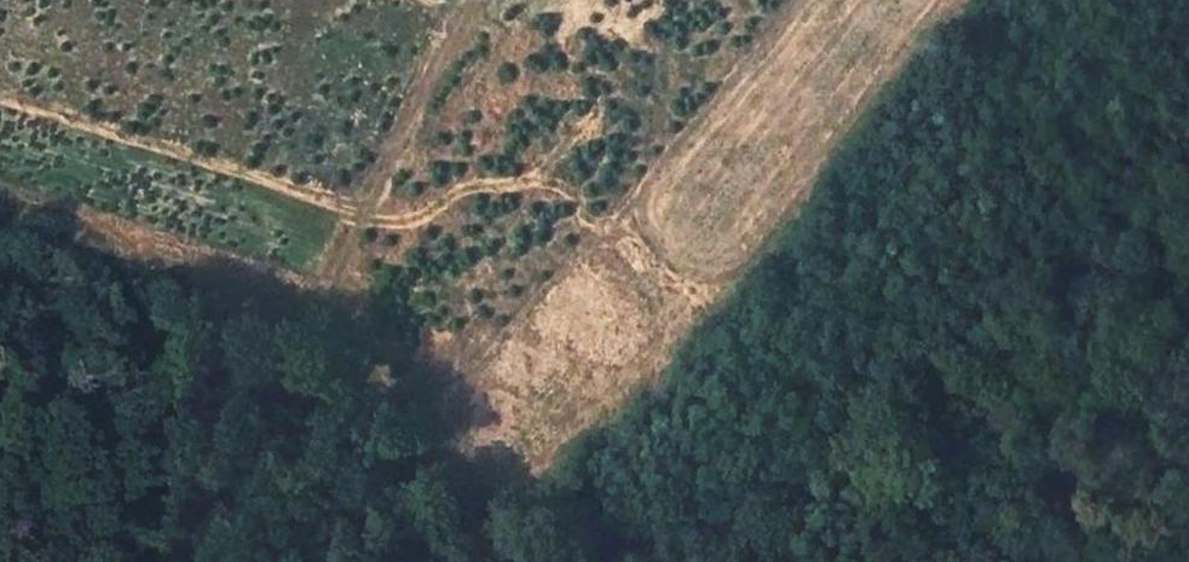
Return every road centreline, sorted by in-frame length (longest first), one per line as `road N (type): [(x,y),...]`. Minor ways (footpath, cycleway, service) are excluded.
road 1 (track): [(1188,143),(799,478),(615,561)]
road 2 (track): [(547,561),(321,328),(0,233)]

